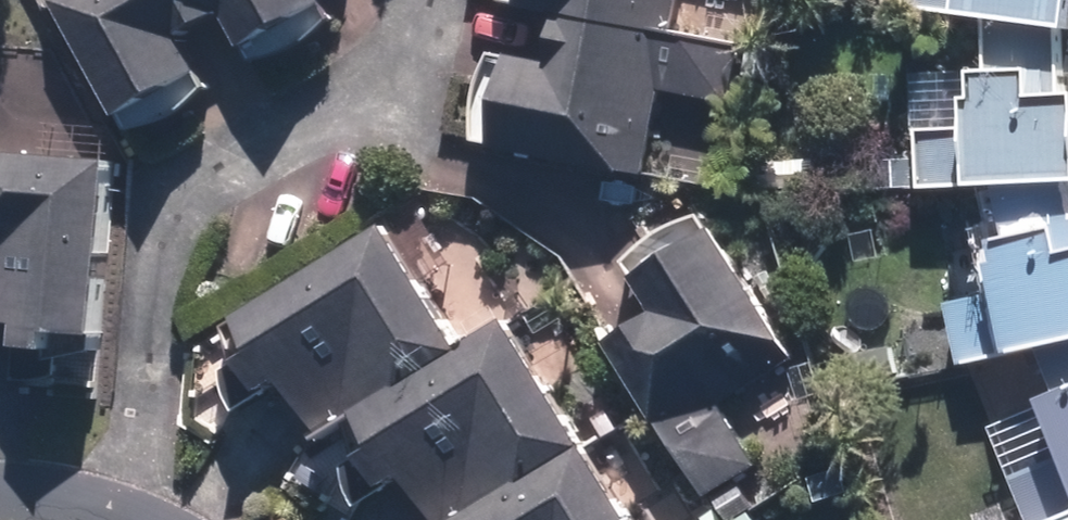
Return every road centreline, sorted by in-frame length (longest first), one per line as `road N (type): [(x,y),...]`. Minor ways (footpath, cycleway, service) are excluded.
road 1 (residential): [(0,495),(137,519)]

